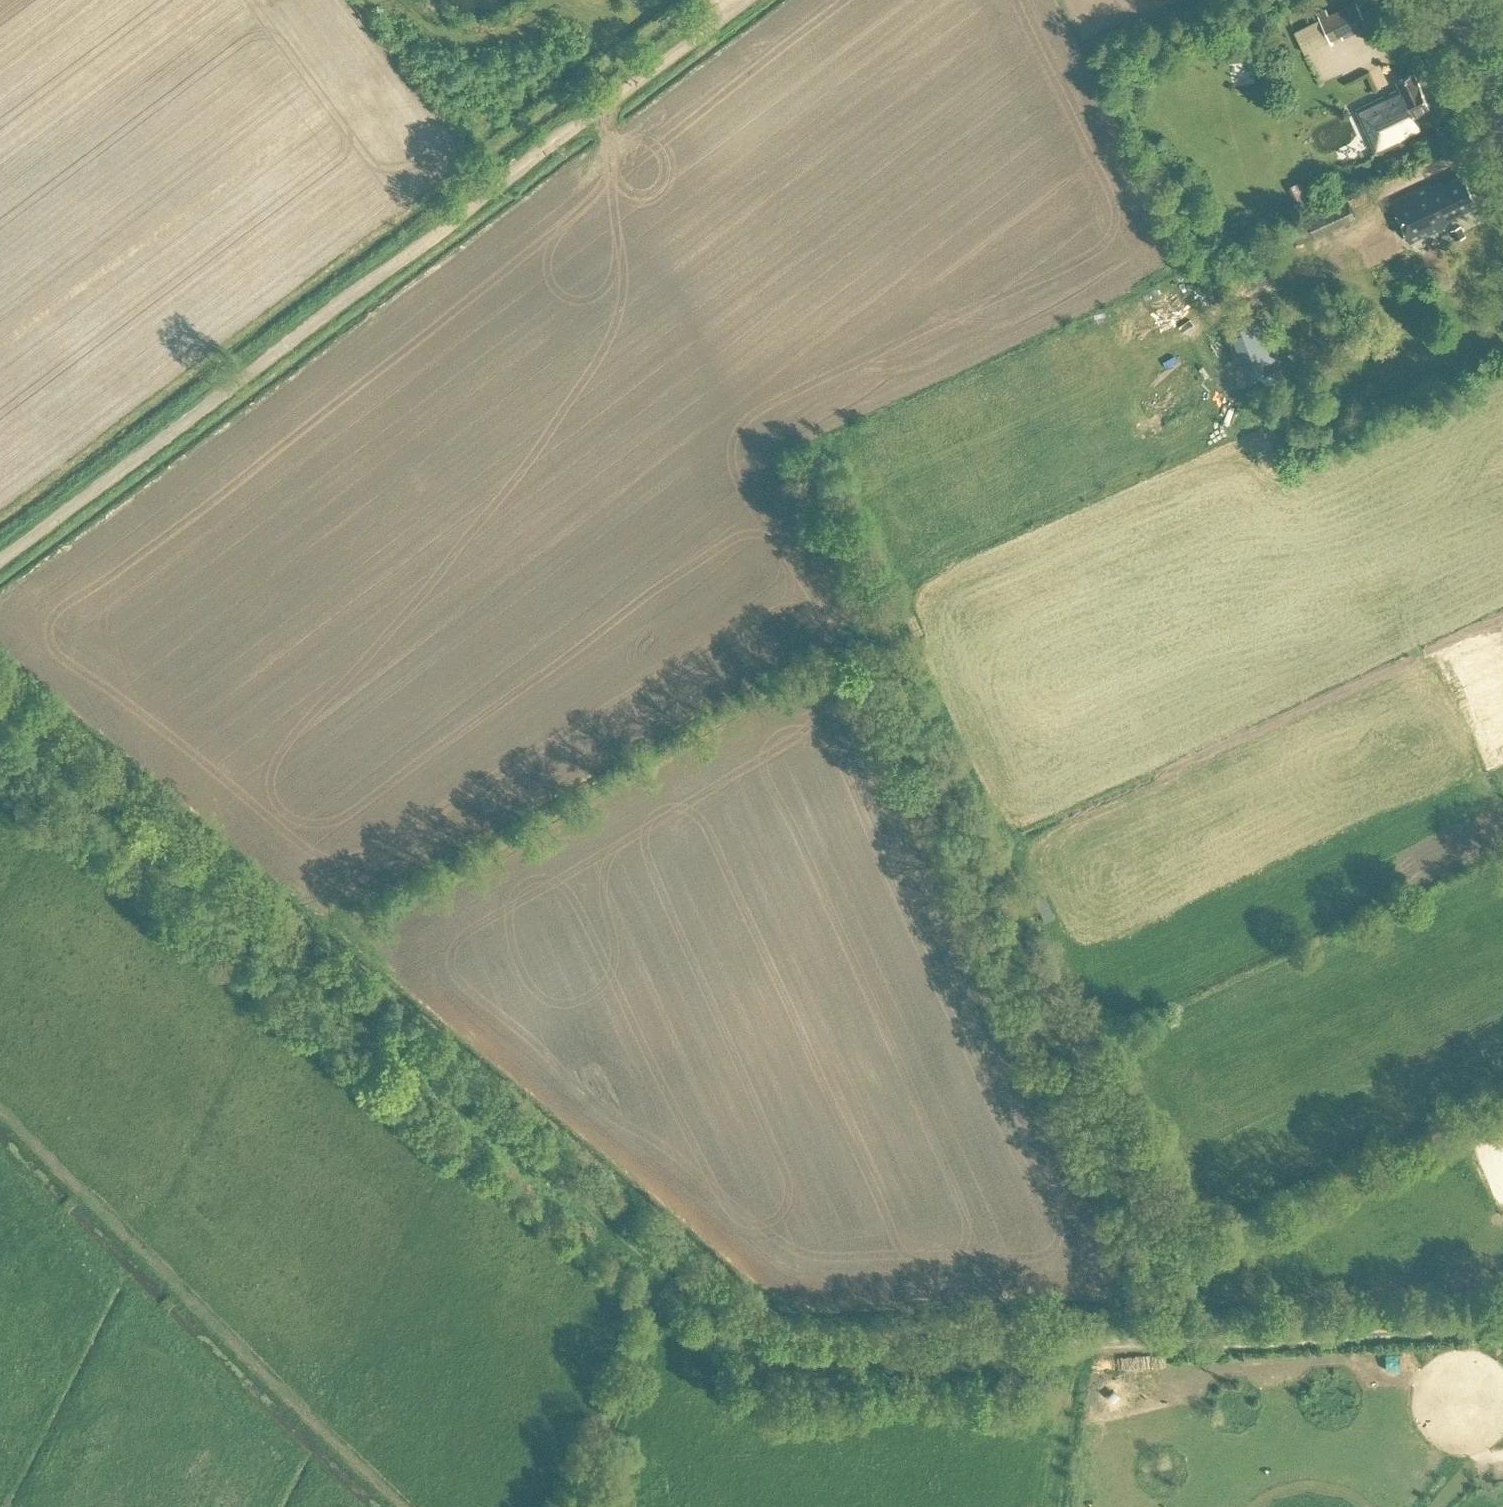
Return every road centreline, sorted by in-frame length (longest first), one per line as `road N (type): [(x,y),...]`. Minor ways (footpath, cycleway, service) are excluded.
road 1 (track): [(1502,1326),(812,1356),(769,1348),(682,1286),(0,713)]
road 2 (track): [(0,560),(733,10)]
road 3 (track): [(1202,1343),(879,627),(839,606)]
road 4 (track): [(0,1109),(402,1506)]
road 5 (track): [(580,1506),(660,1304),(682,1286)]
road 6 (track): [(1044,1506),(1069,1346)]
road 7 (unclassified): [(1502,112),(1451,0)]

